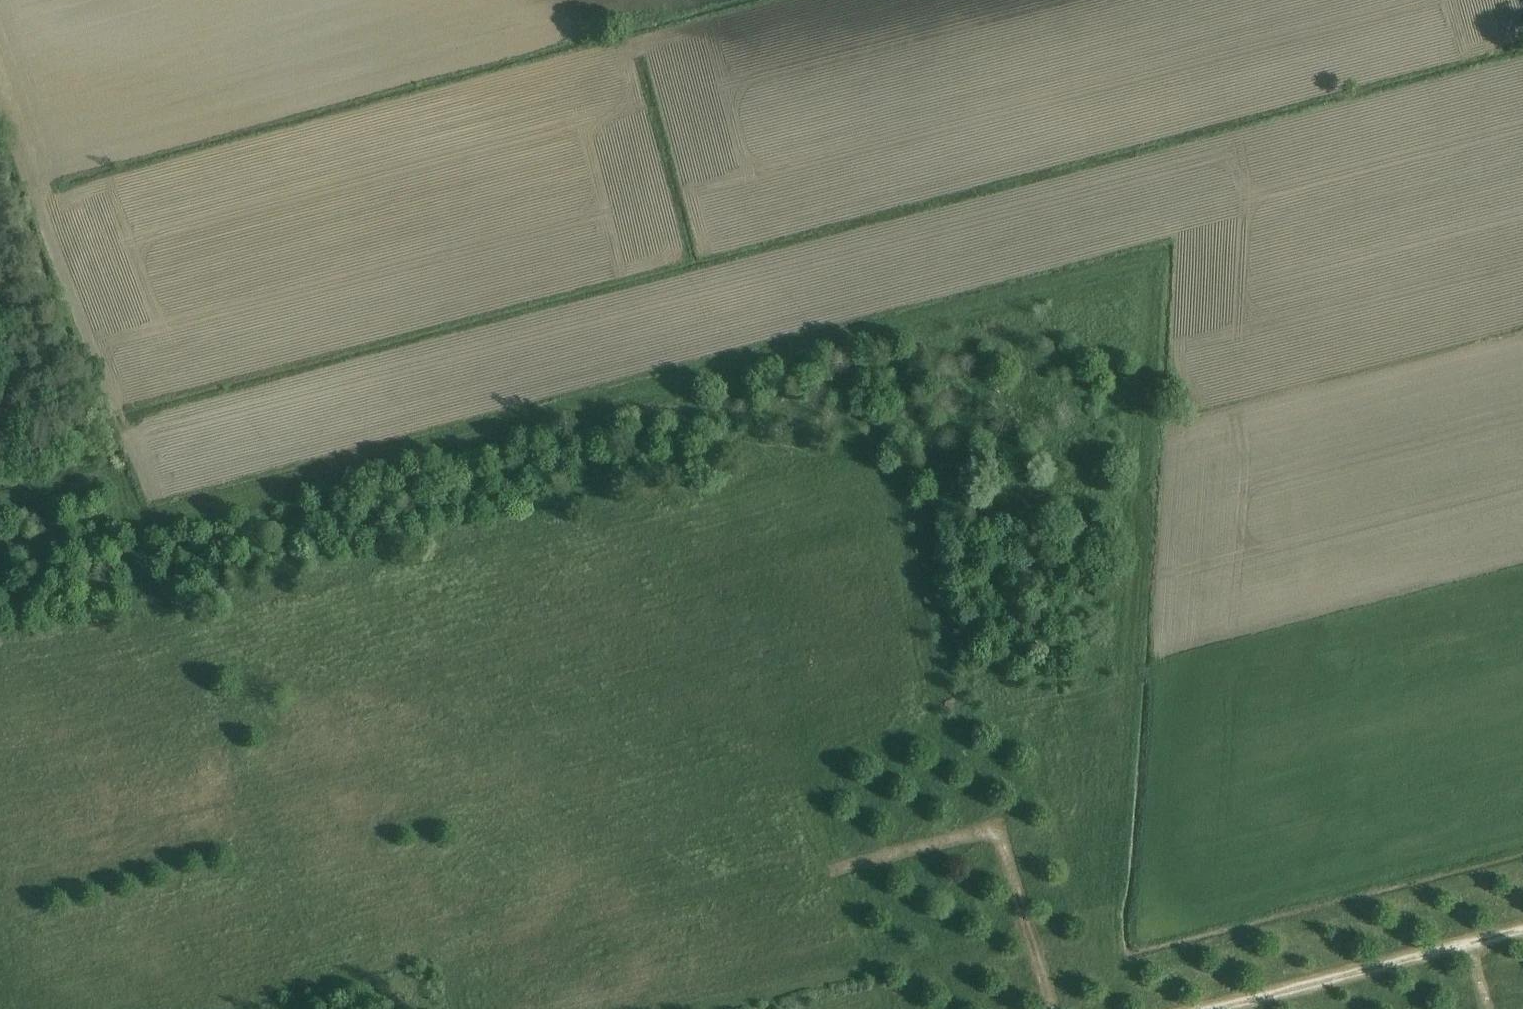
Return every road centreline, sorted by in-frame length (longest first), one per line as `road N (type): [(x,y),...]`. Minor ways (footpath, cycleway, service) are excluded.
road 1 (track): [(815,879),(995,834),(1051,1008)]
road 2 (track): [(1227,1008),(1522,934)]

